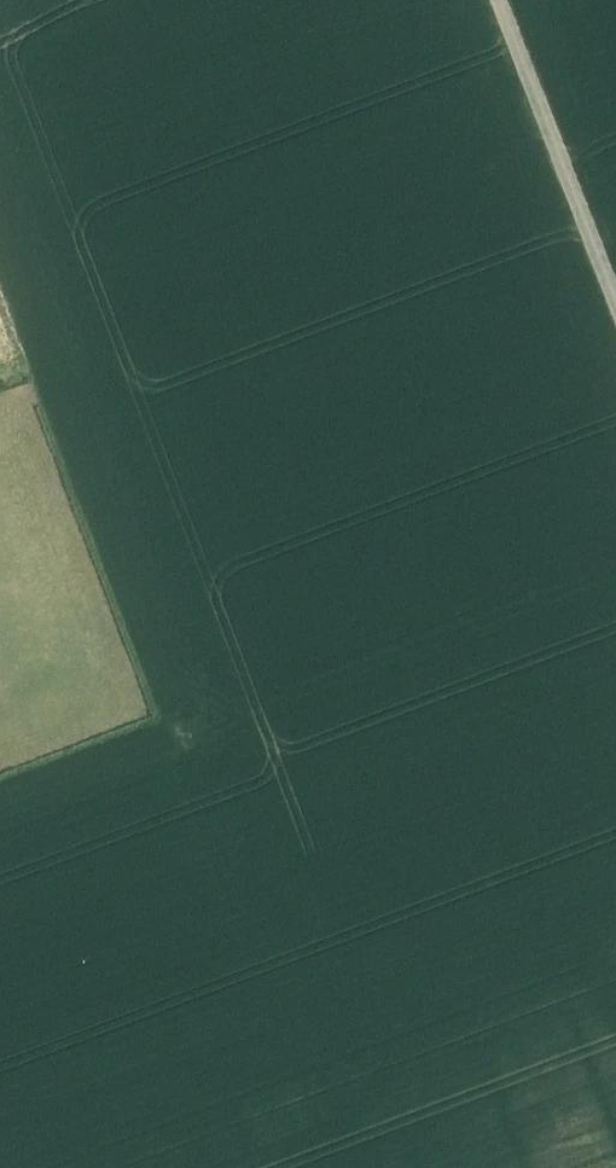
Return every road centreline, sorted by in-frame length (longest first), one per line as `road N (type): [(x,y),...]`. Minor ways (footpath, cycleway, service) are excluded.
road 1 (track): [(496,0),(615,308)]

